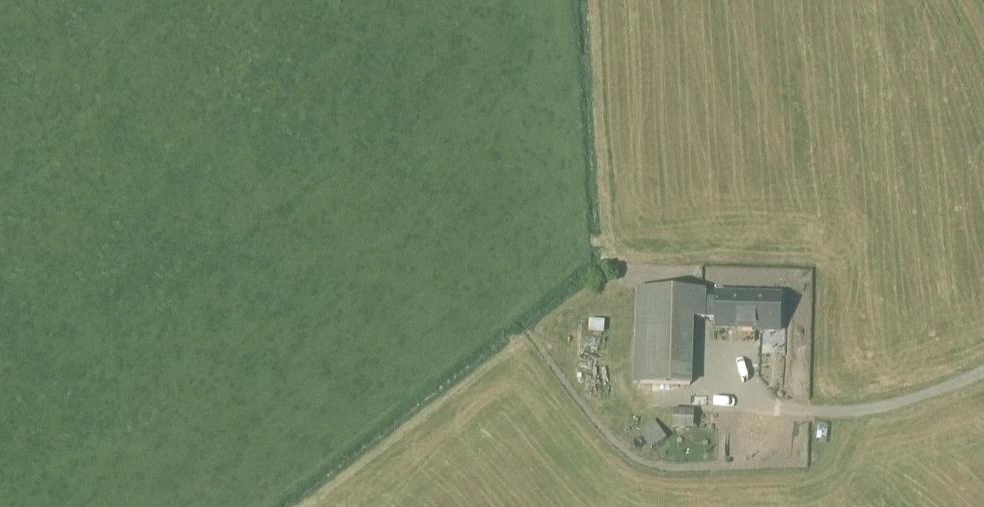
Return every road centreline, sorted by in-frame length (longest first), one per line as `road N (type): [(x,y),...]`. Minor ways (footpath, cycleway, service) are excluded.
road 1 (track): [(983,371),(936,393),(854,411),(769,408)]

